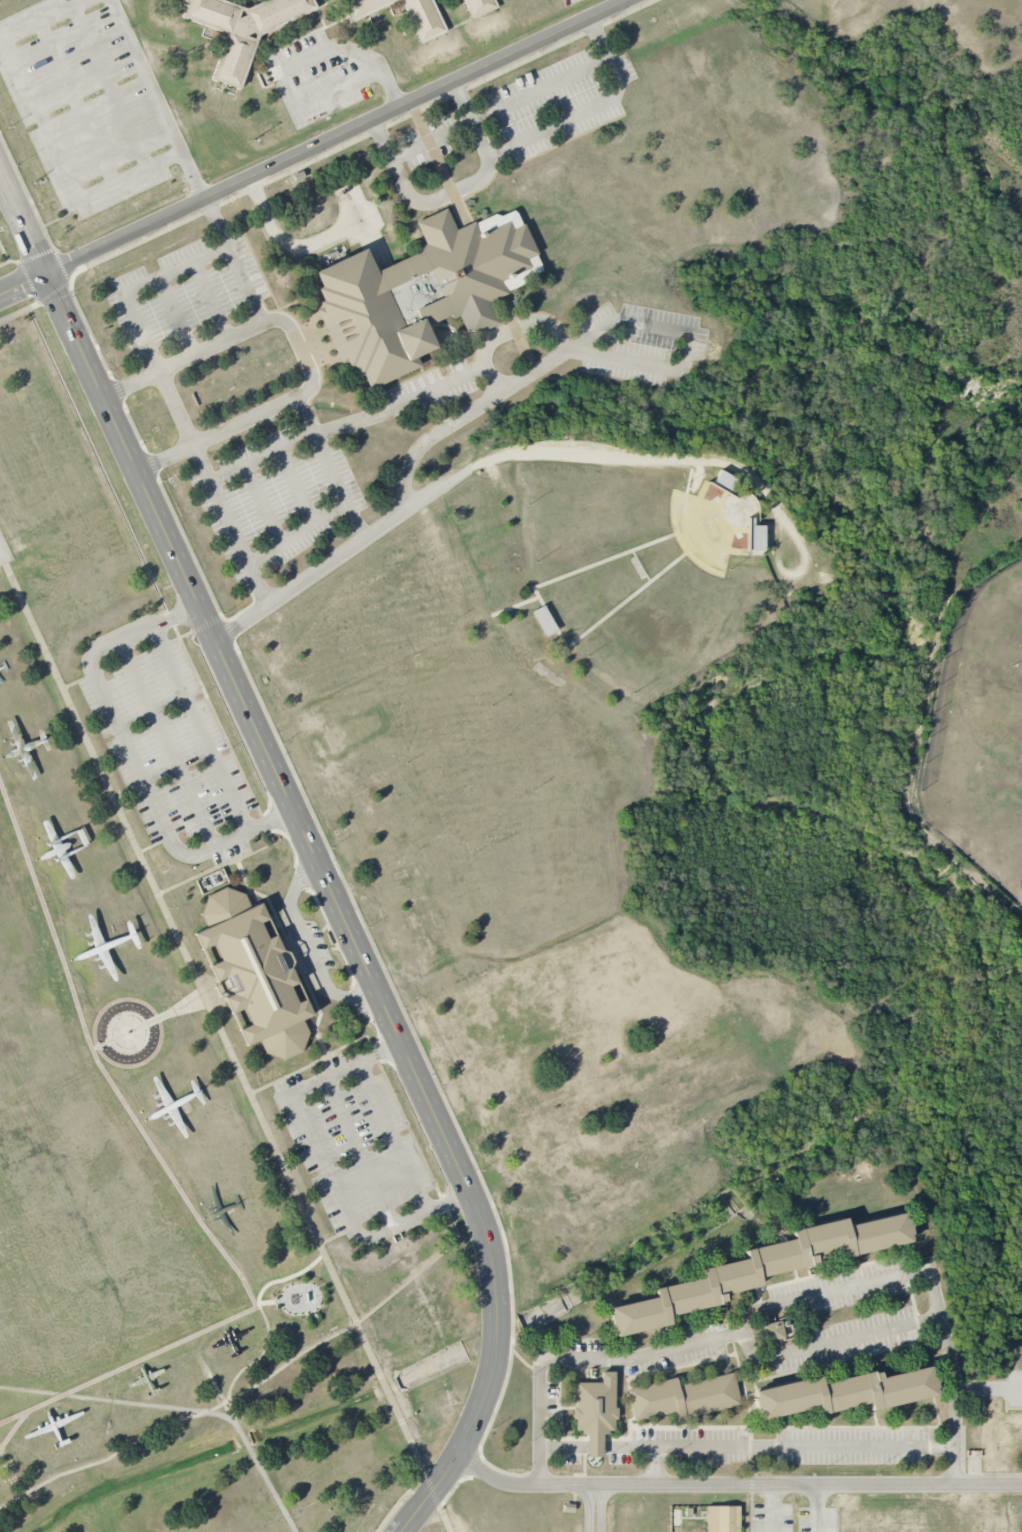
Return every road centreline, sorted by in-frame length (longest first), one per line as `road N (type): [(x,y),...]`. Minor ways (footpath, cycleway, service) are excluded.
road 1 (tertiary): [(400,1531),(458,1455),(485,1400),(498,1299),(486,1224),(46,274)]
road 2 (residential): [(46,274),(638,0)]
road 3 (residential): [(458,1455),(501,1479),(541,1484),(1021,1487)]

